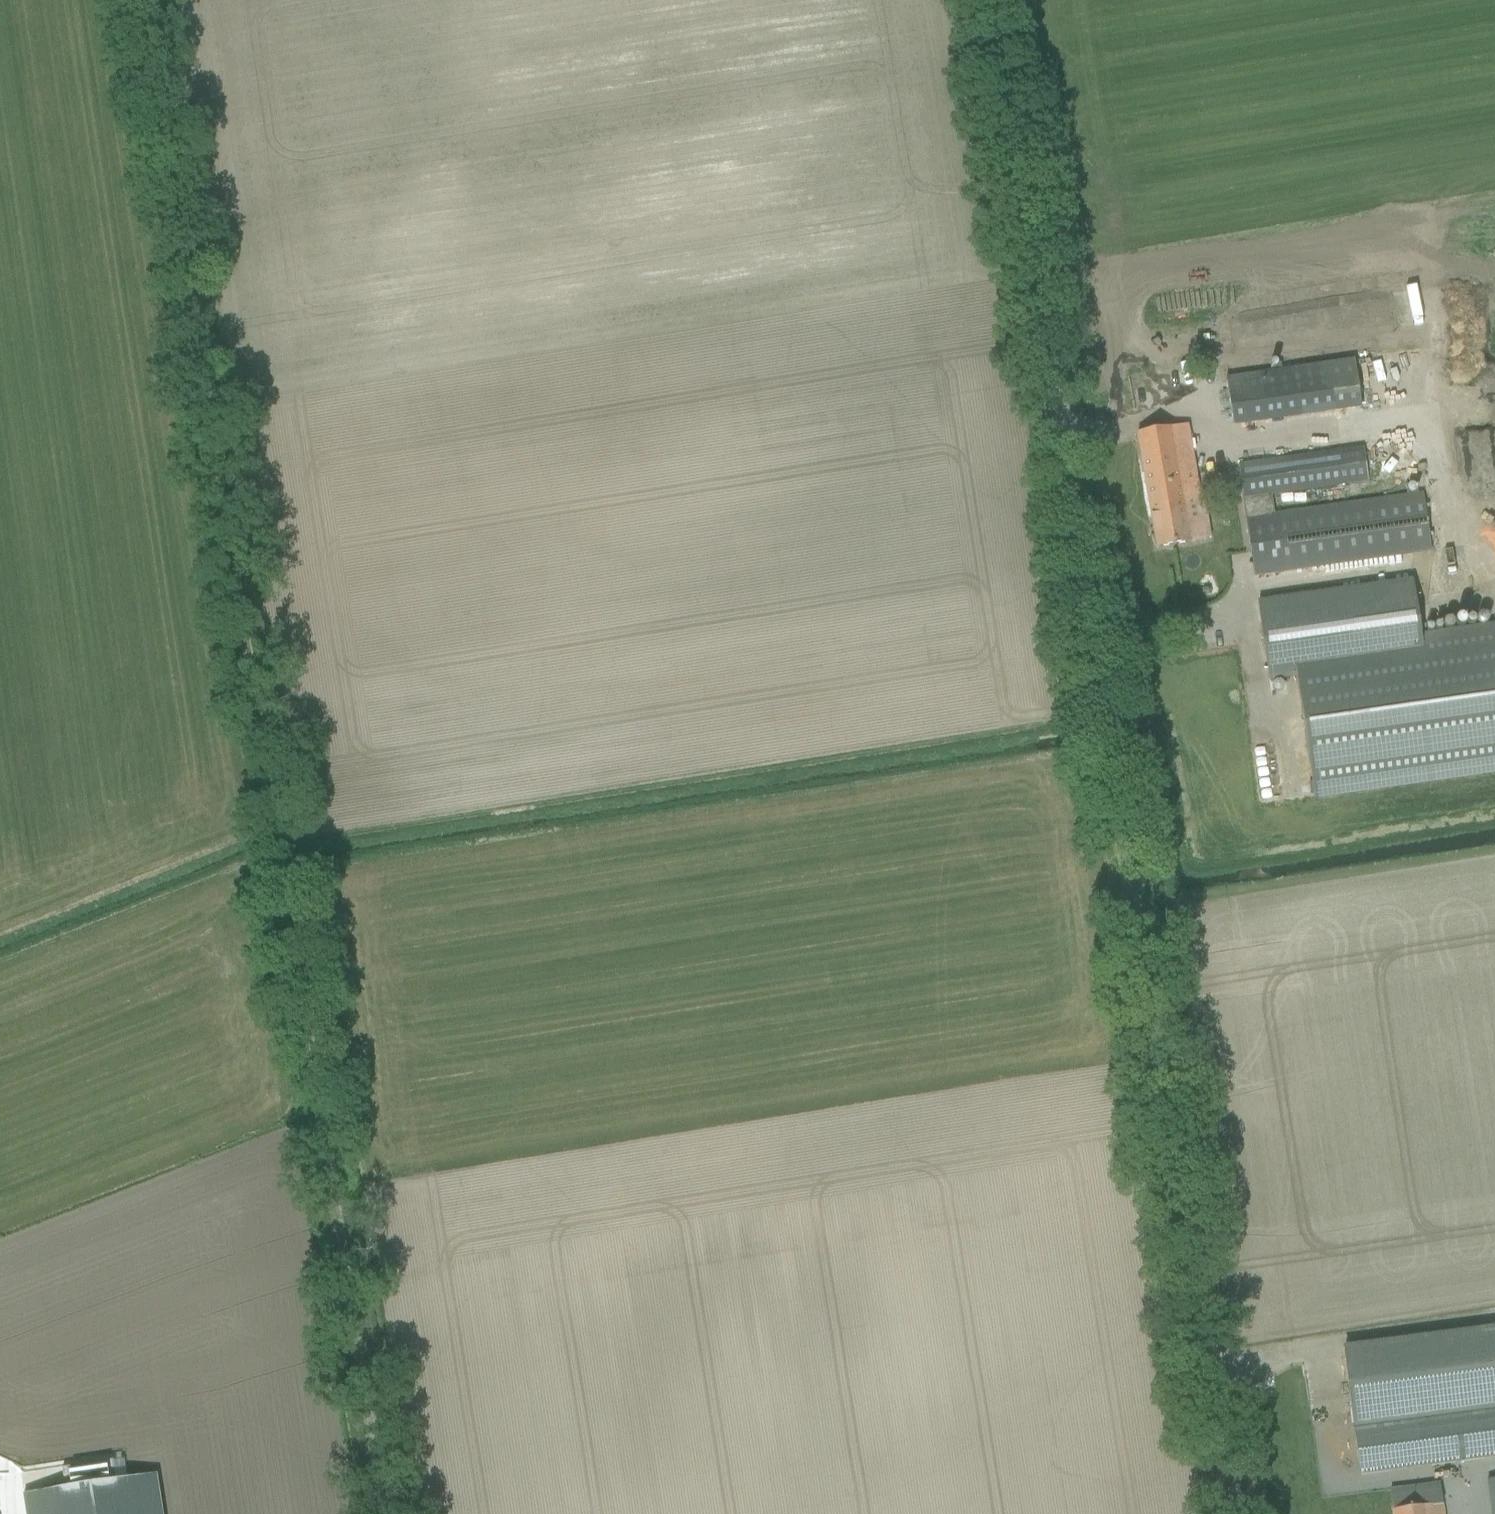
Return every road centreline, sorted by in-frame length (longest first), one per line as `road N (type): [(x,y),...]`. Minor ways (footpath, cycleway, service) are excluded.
road 1 (unclassified): [(1233,1513),(988,0)]
road 2 (track): [(394,1513),(151,0)]

